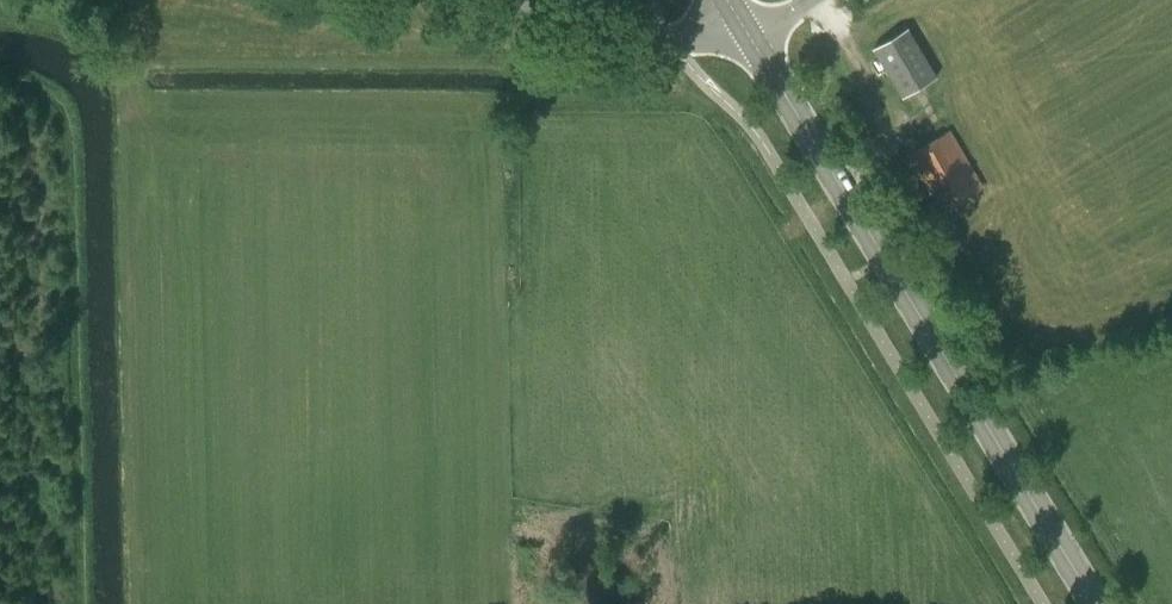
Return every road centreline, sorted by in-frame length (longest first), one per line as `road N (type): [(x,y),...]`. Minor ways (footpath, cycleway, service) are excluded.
road 1 (secondary): [(1095,603),(735,25)]
road 2 (unclassified): [(735,25),(677,45),(632,21),(562,0)]

